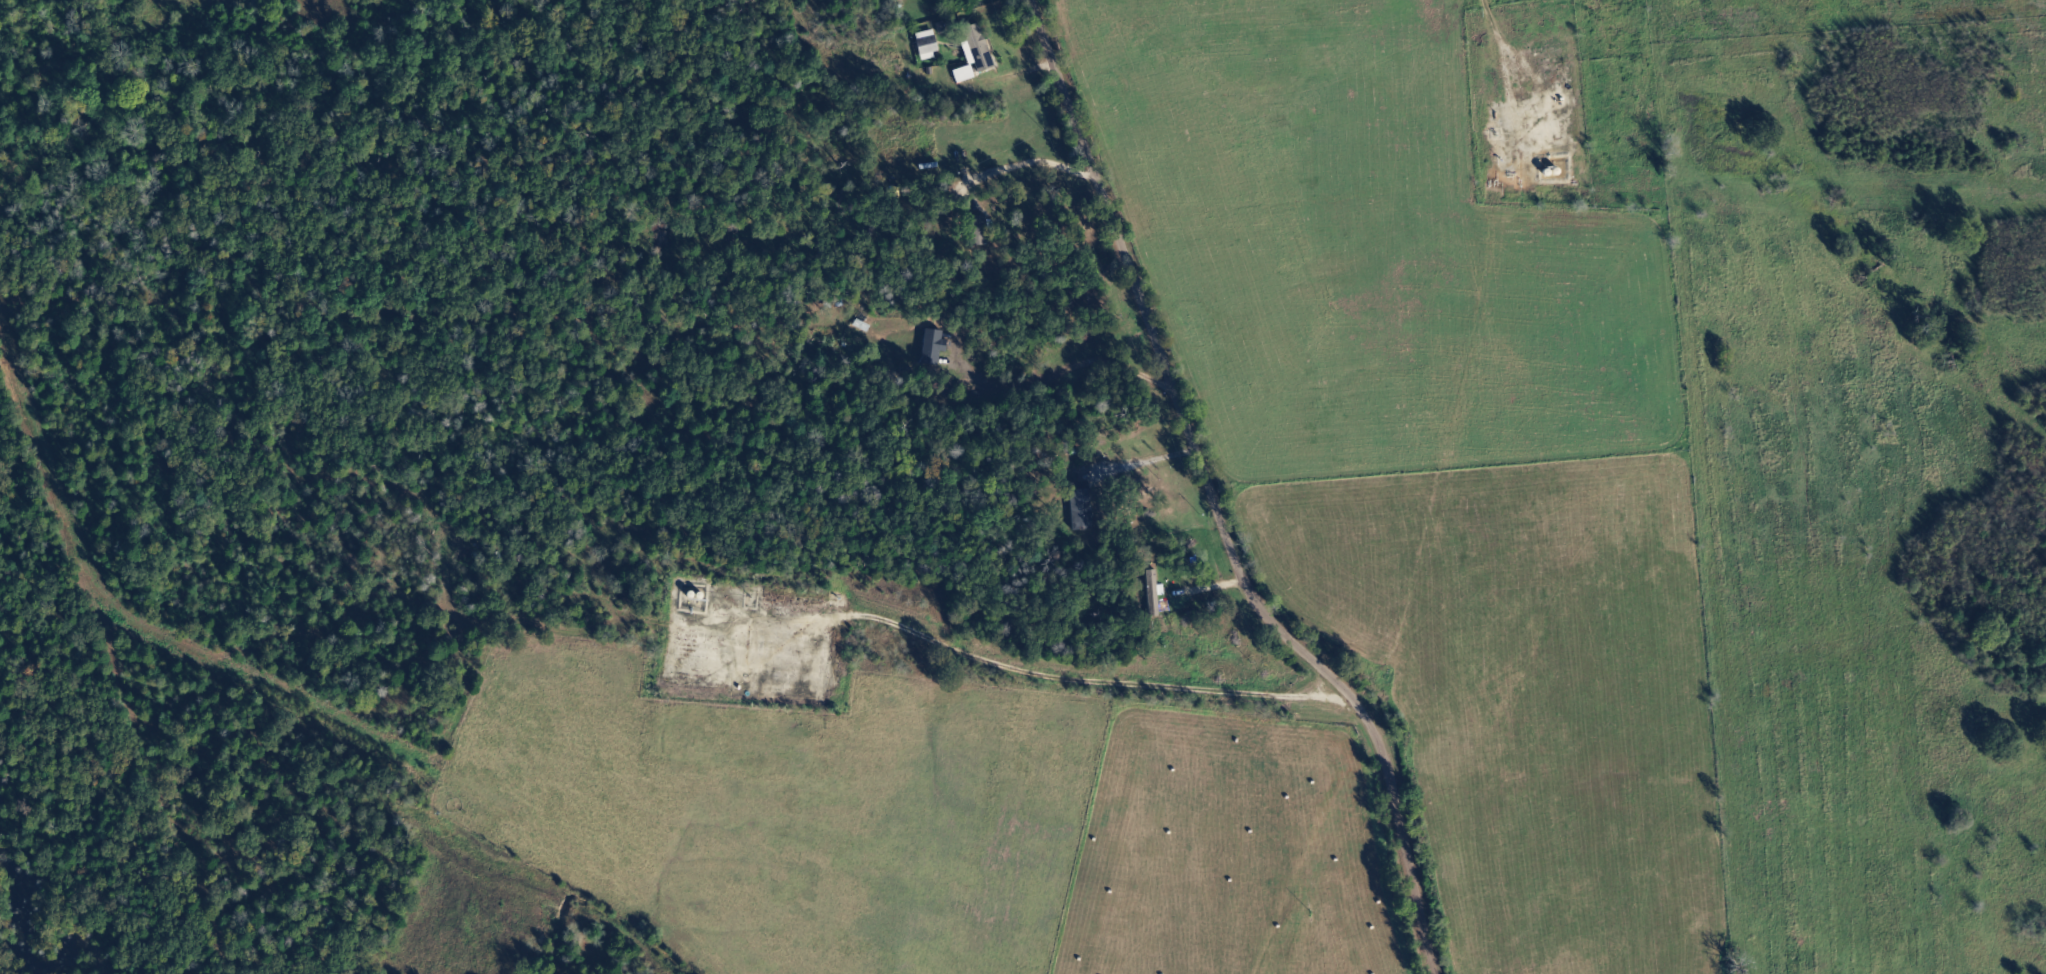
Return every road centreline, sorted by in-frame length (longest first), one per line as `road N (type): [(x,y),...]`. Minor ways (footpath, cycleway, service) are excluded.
road 1 (residential): [(1438,973),(1435,924),(1395,753),(1280,602),(1120,190),(1061,0)]

